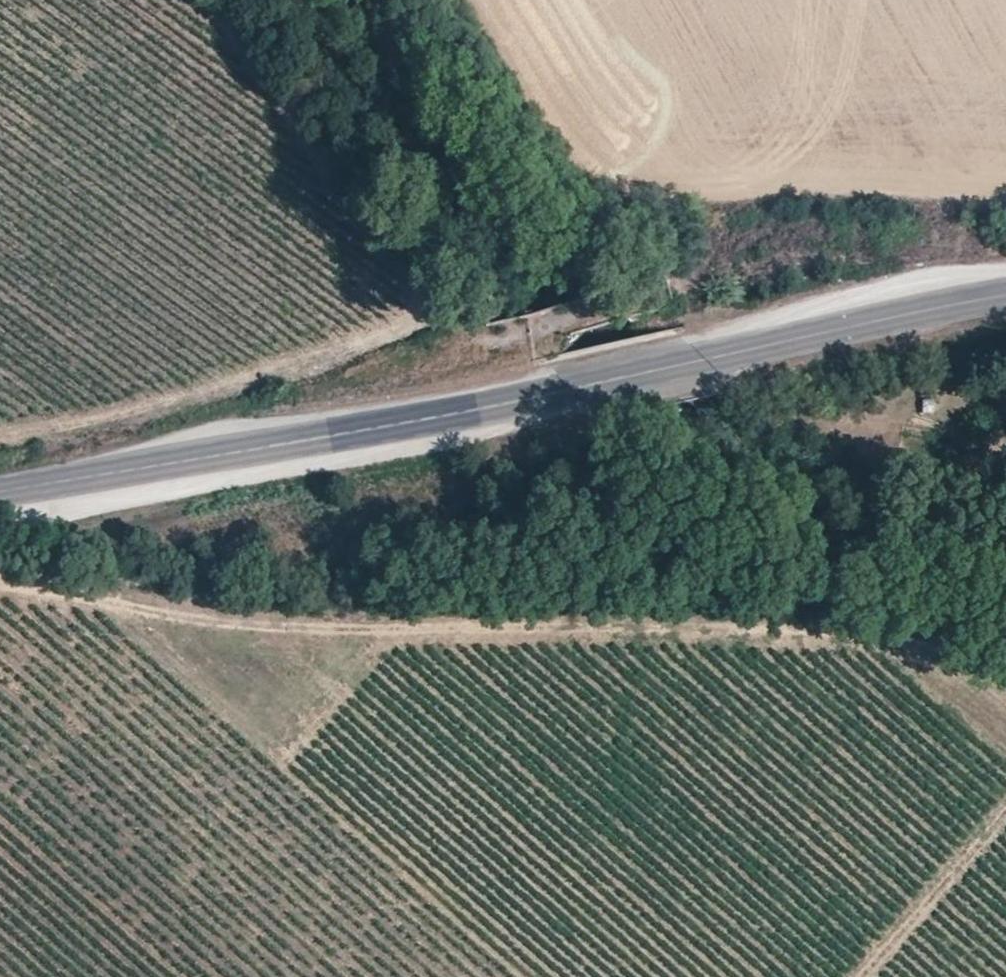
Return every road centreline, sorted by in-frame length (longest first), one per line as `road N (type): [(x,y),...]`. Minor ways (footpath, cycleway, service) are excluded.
road 1 (tertiary): [(0,488),(590,388),(1005,303)]
road 2 (track): [(863,976),(1005,813)]

